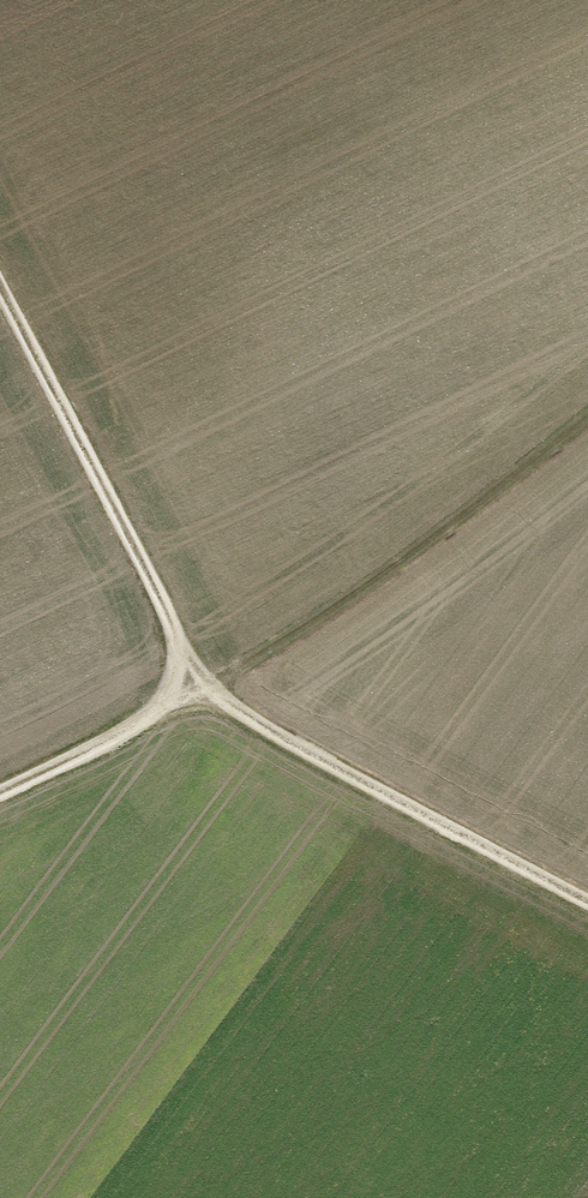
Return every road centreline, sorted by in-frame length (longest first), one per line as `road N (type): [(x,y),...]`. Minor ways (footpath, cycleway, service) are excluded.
road 1 (track): [(587,425),(444,540),(205,691)]
road 2 (track): [(0,284),(205,691)]
road 3 (track): [(205,691),(587,901)]
road 4 (track): [(205,691),(0,796)]

